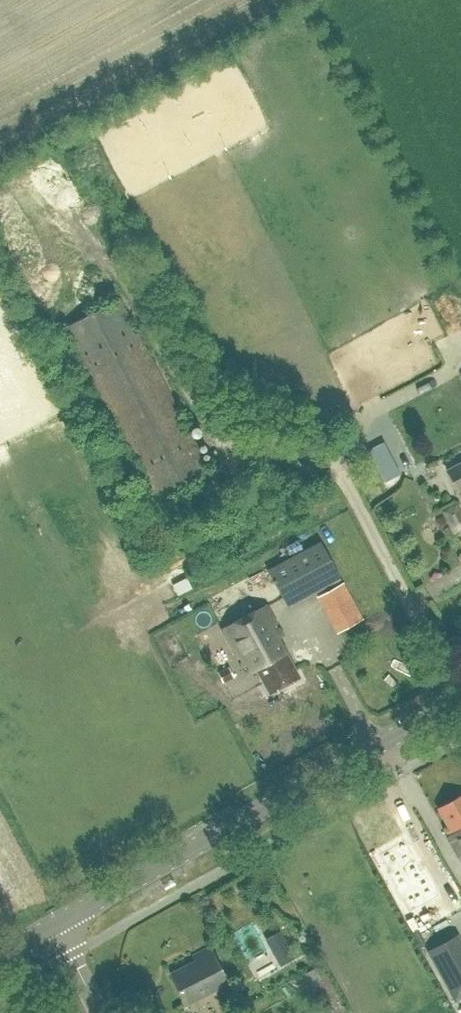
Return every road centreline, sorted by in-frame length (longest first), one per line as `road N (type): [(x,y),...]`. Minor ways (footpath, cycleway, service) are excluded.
road 1 (secondary): [(52,925),(460,700)]

